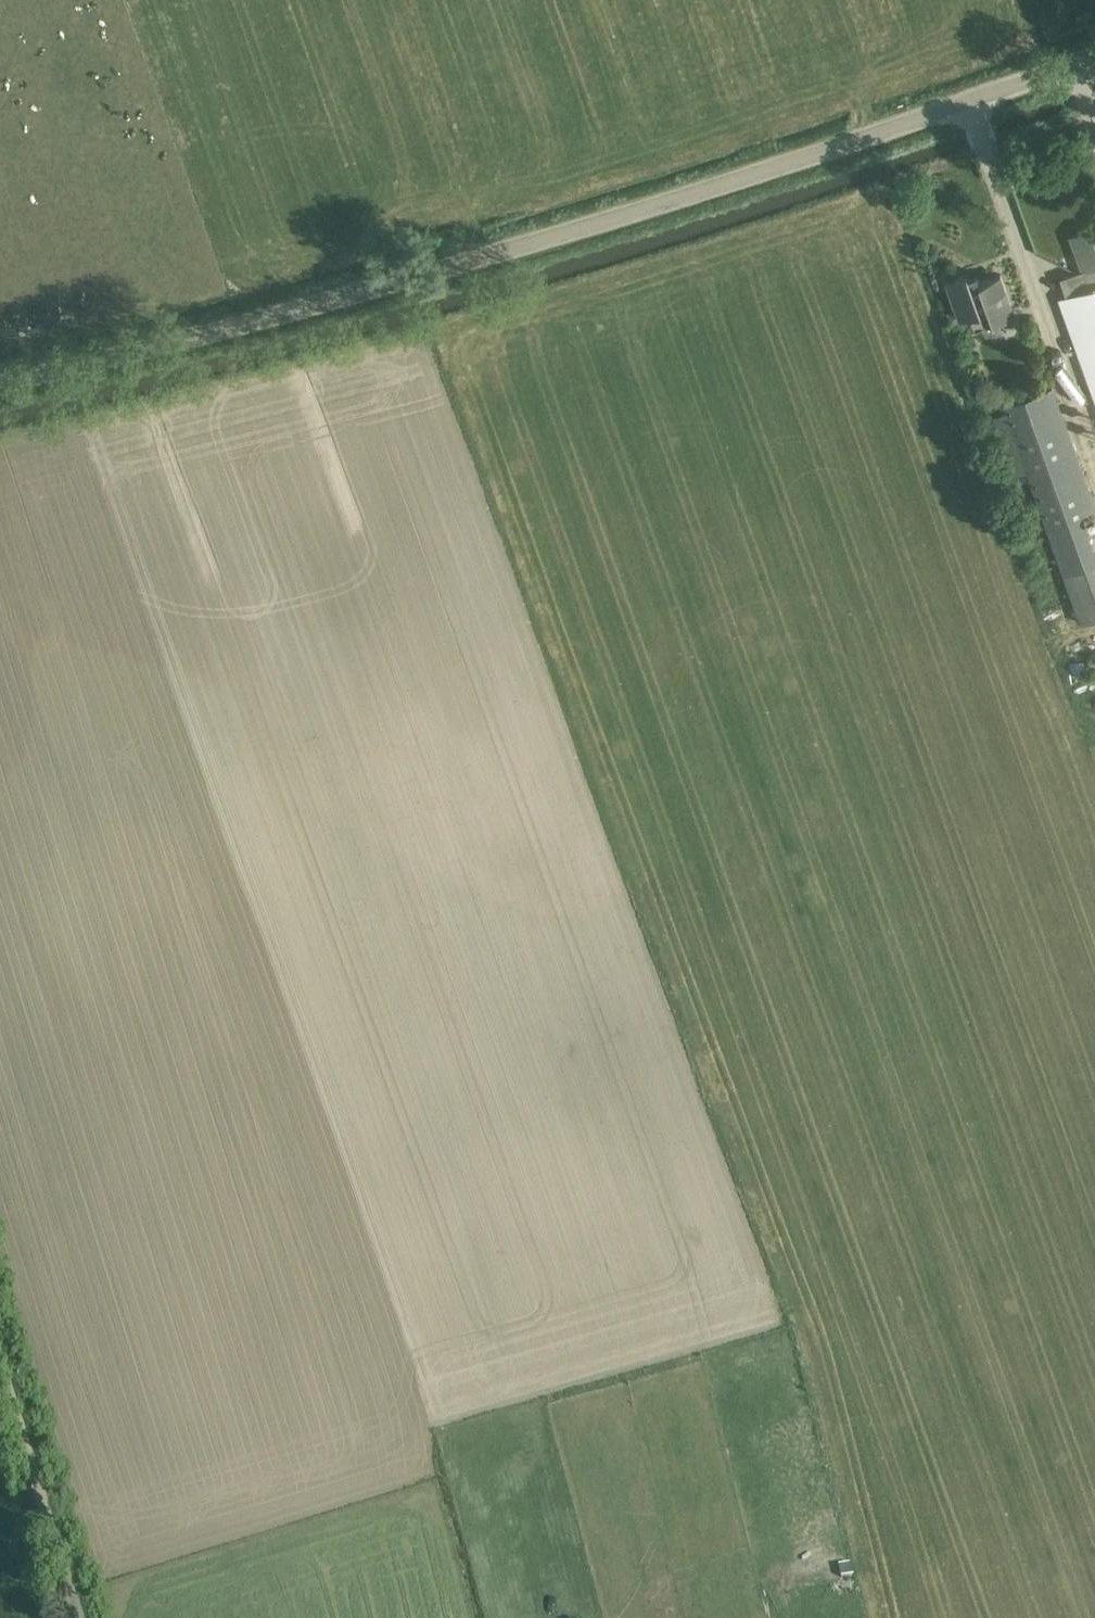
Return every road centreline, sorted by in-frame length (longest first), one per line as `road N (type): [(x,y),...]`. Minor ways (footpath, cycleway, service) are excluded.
road 1 (unclassified): [(0,384),(601,222),(1094,56)]
road 2 (unclassified): [(79,1617),(0,1362)]

